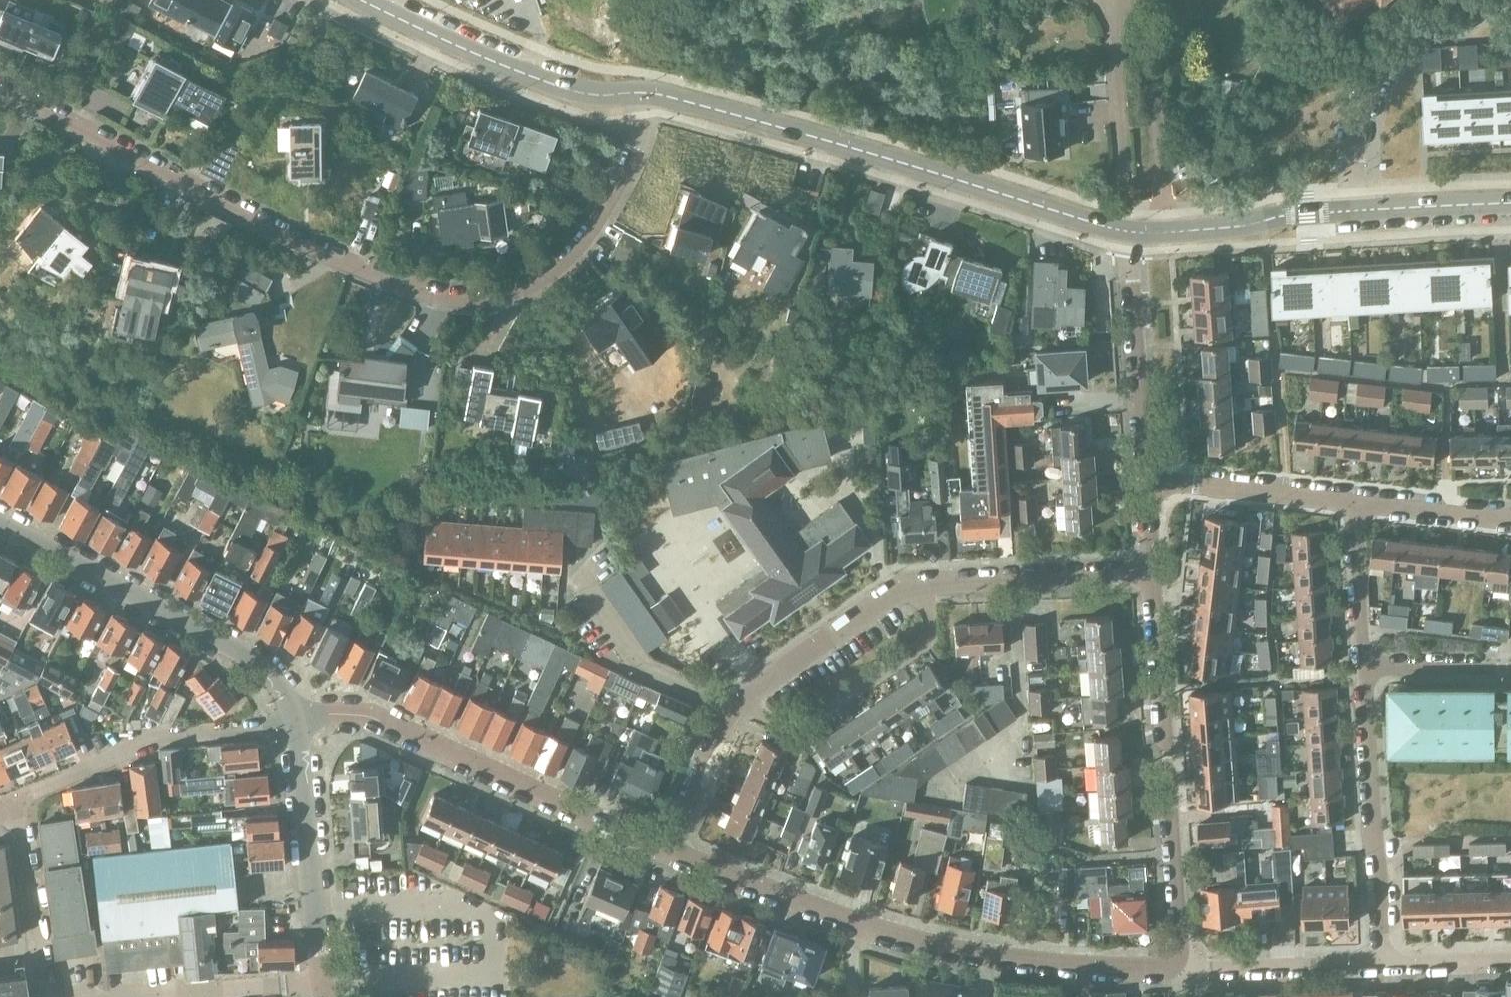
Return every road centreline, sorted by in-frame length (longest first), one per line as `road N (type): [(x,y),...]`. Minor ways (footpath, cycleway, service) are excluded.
road 1 (residential): [(656,95),(612,210),(579,257),(504,309),(456,310),(404,292),(0,90)]
road 2 (residential): [(1185,968),(995,954),(865,928),(672,850)]
road 3 (secondary): [(656,95),(1130,233)]
road 4 (residential): [(1185,968),(1150,565)]
road 5 (residential): [(672,850),(352,714),(299,714)]
road 6 (residential): [(299,714),(243,656),(0,522)]
road 7 (secondary): [(360,0),(560,88),(656,95)]
road 8 (residential): [(14,807),(159,737),(299,714)]
road 9 (residential): [(1382,962),(1365,669)]
road 10 (residential): [(737,712),(813,728),(930,650),(930,580)]
road 11 (residential): [(327,976),(299,714)]
road 12 (residential): [(1358,210),(1359,122),(1380,67),(1473,0)]
road 13 (residential): [(1147,479),(1130,233)]
road 14 (residential): [(737,712),(824,645),(930,580)]
road 15 (secondary): [(1130,233),(1358,210)]
road 16 (residential): [(930,580),(1150,565)]
road 17 (residential): [(1147,479),(1359,504)]
road 18 (residential): [(737,712),(645,669),(578,582)]
road 19 (residential): [(127,996),(327,976)]
road 20 (residential): [(1382,962),(1185,968)]
road 21 (residential): [(1365,669),(1359,504)]
road 22 (residential): [(672,850),(737,712)]
road 23 (secondary): [(1358,210),(1510,204)]
road 24 (residential): [(1359,504),(1510,520)]
road 25 (residential): [(1365,669),(1510,671)]
road 26 (residential): [(35,947),(14,807)]
road 27 (residential): [(1510,959),(1382,962)]

